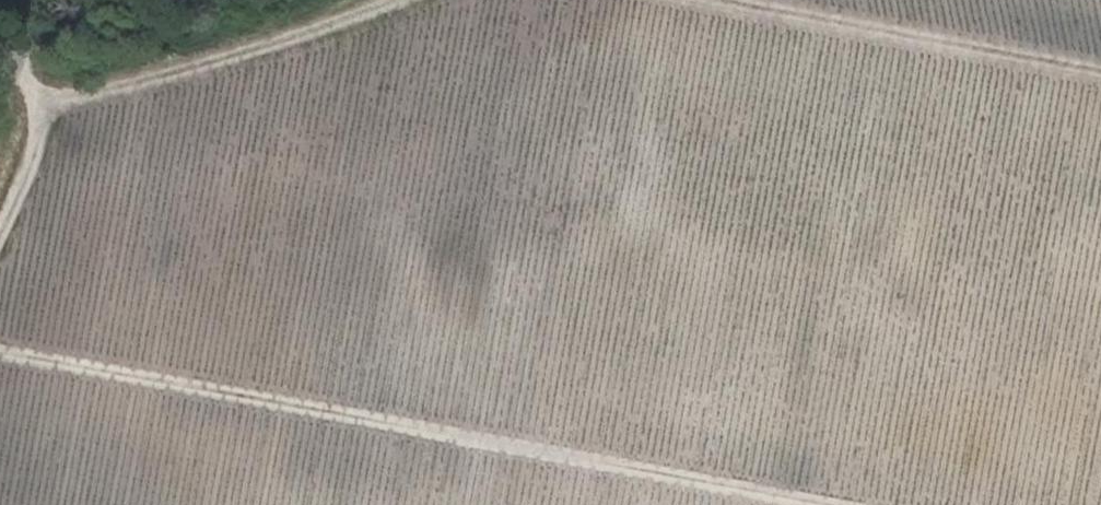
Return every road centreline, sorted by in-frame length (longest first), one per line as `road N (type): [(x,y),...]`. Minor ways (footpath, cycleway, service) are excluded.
road 1 (unclassified): [(0,157),(62,0)]

